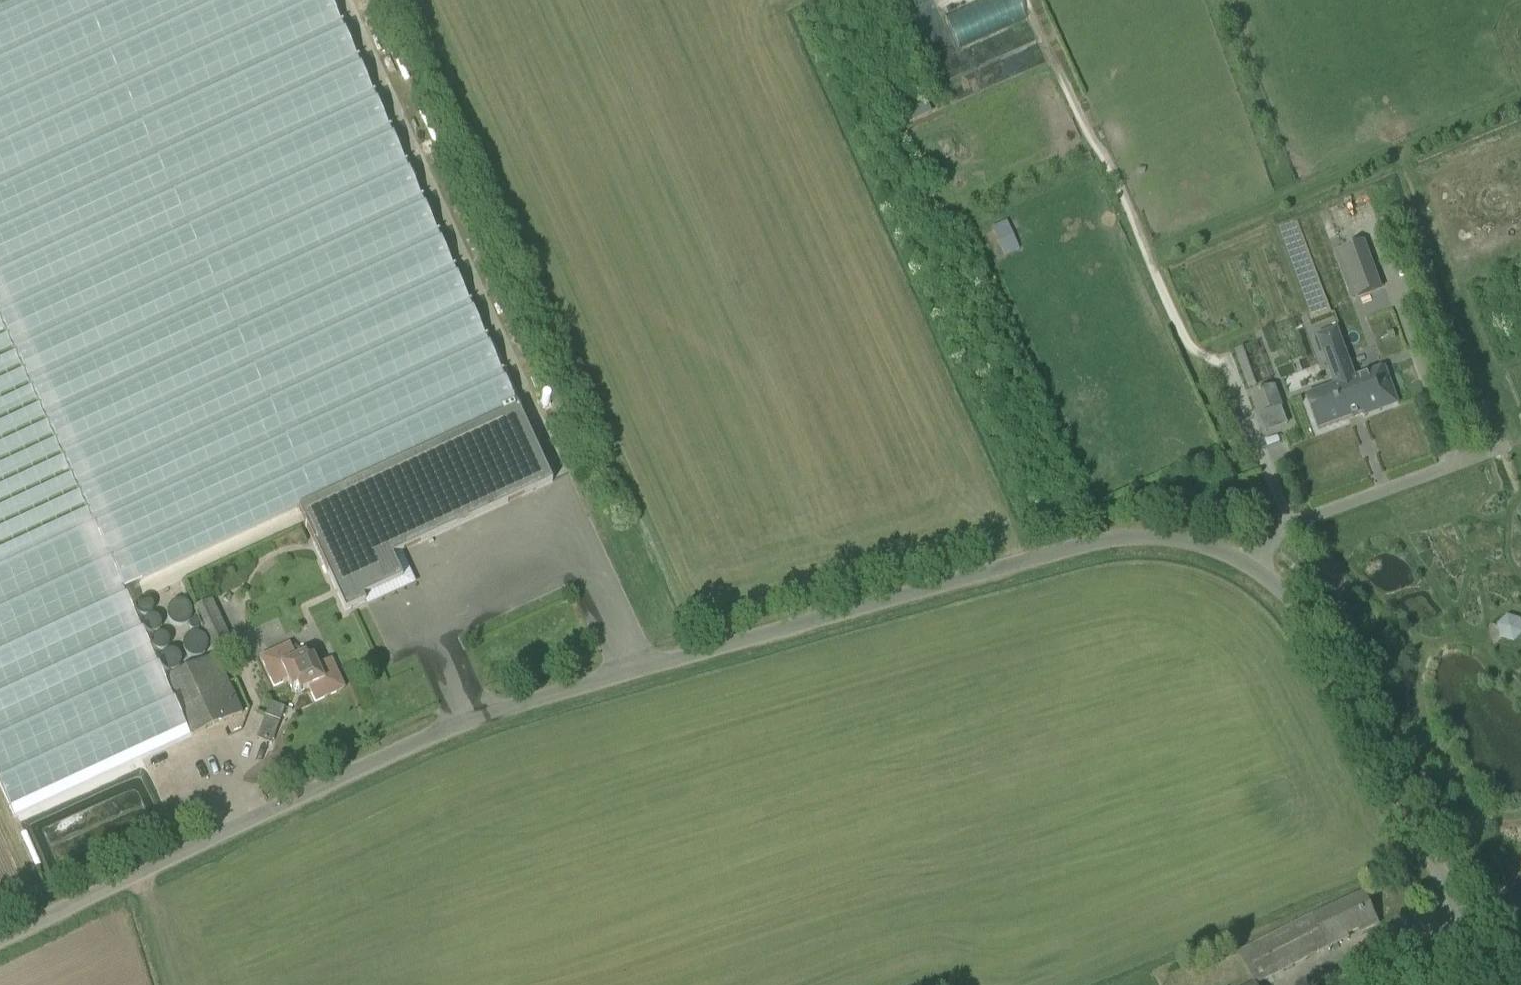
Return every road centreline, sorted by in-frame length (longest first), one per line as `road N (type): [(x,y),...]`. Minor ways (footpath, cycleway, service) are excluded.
road 1 (unclassified): [(1498,984),(1312,627),(1216,547),(1142,537),(1069,549),(639,667),(468,723),(0,944)]
road 2 (track): [(1507,446),(1513,441),(1424,206),(1415,209)]

